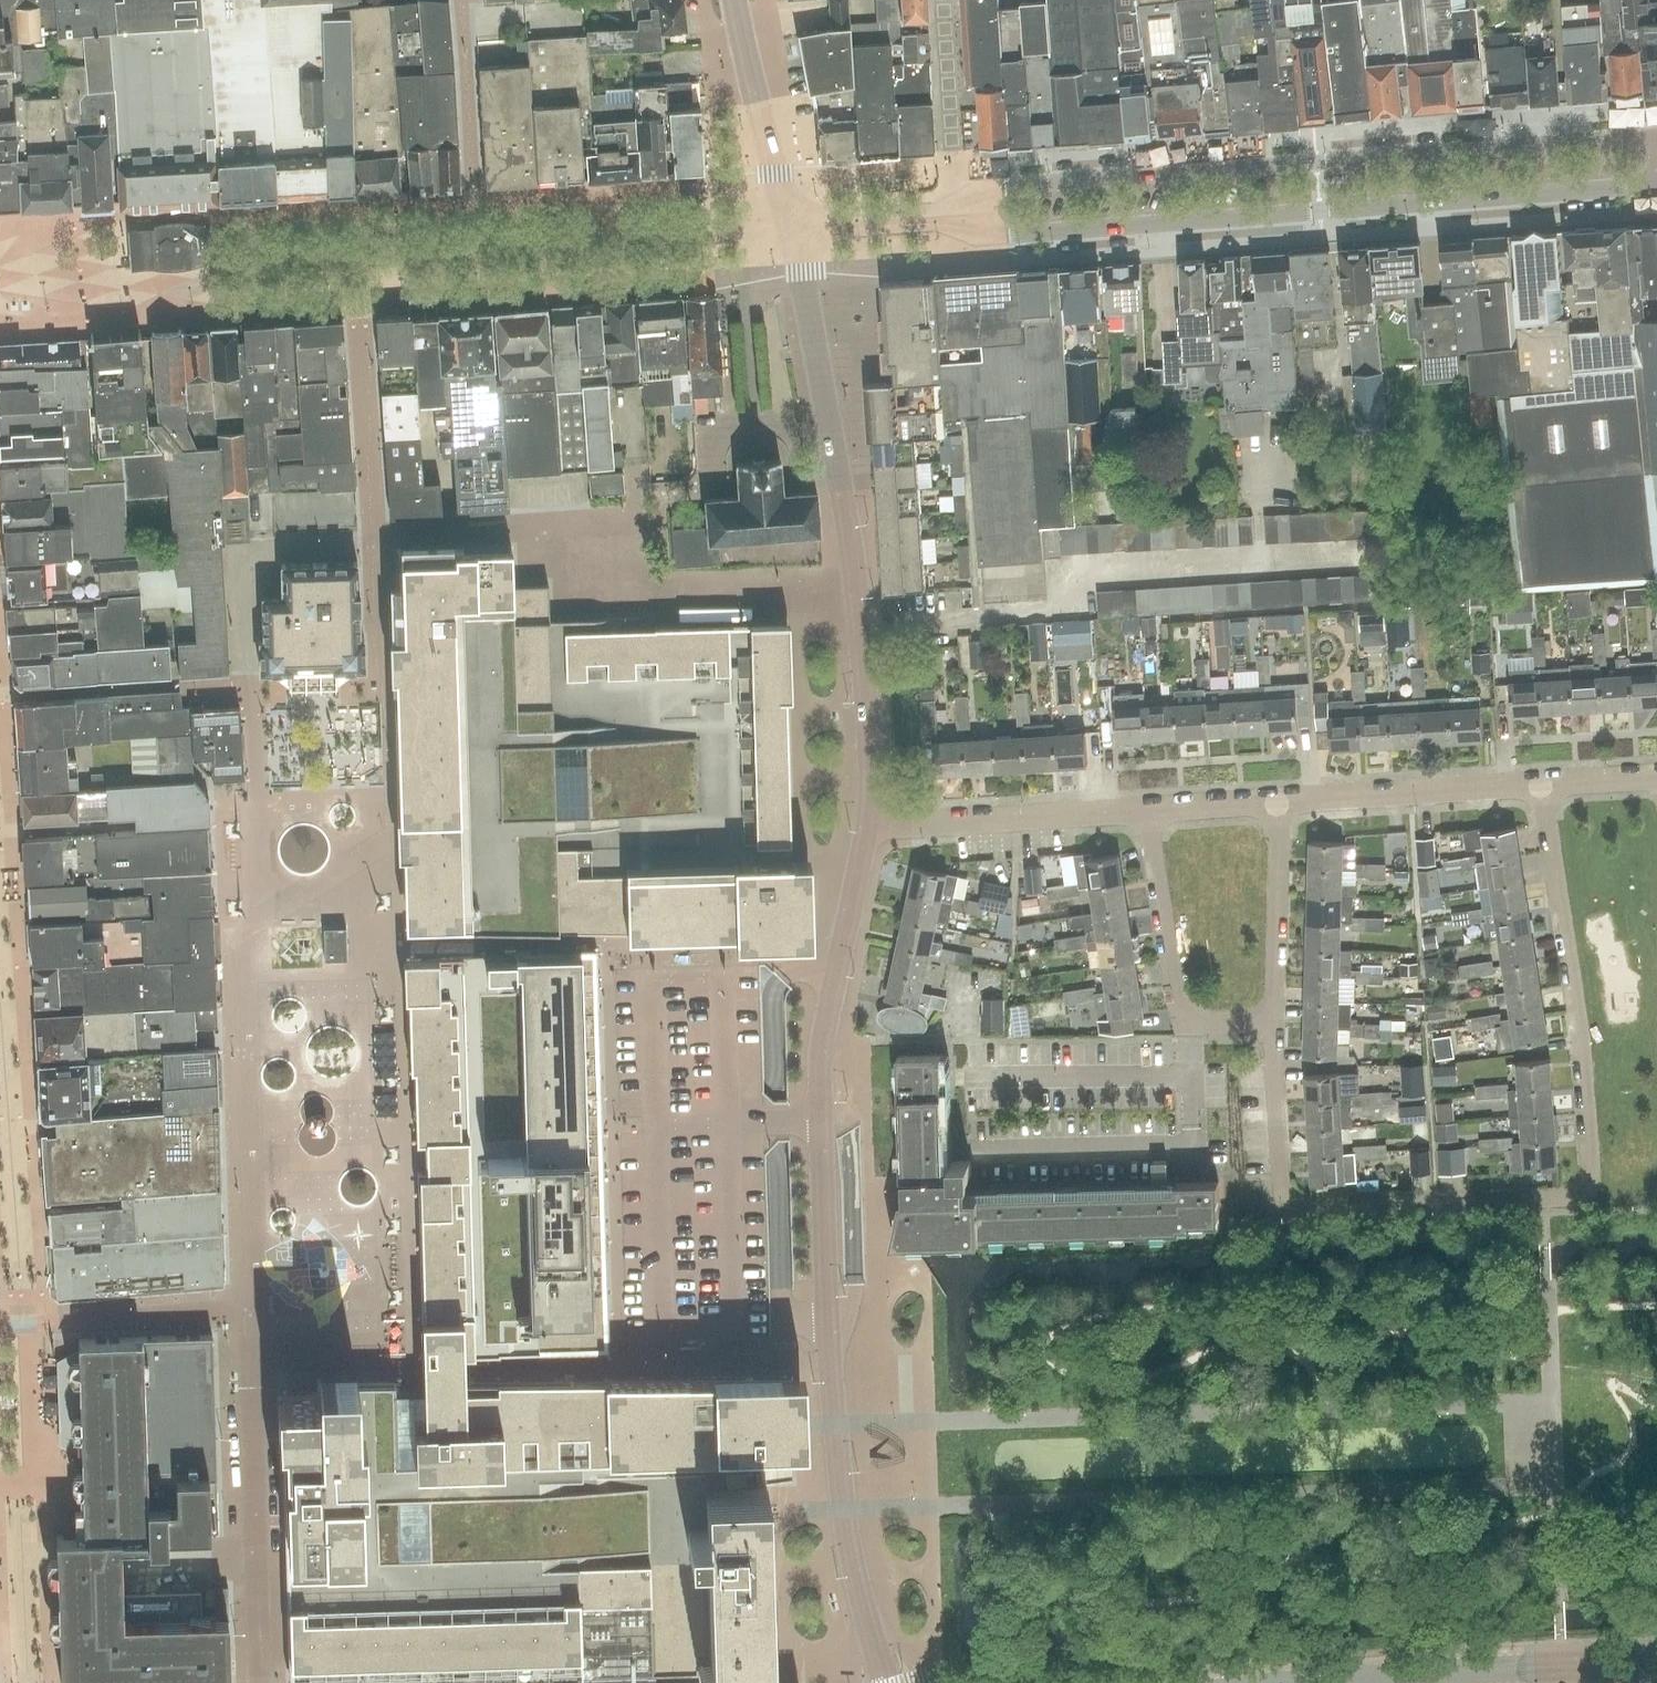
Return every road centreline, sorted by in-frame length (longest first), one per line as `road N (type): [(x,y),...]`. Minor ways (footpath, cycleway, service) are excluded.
road 1 (residential): [(258,817),(260,897),(245,930),(261,1682)]
road 2 (tertiary): [(886,1682),(845,1509),(822,1119),(824,1036),(869,827)]
road 3 (residential): [(253,682),(244,570),(264,554),(571,534),(603,586),(856,577)]
road 4 (residential): [(1283,1205),(1581,1198),(1589,1191),(1583,1047),(1543,787)]
road 5 (residential): [(1656,141),(1005,187),(958,204)]
road 6 (residential): [(959,223),(1007,234),(1656,185)]
road 7 (tertiary): [(856,577),(792,226)]
road 8 (residential): [(1273,1022),(1199,1023),(1181,1007),(1147,813)]
road 9 (residential): [(869,827),(1147,813)]
road 10 (secondary): [(1309,1682),(1585,1667)]
road 11 (residential): [(1279,804),(1543,787)]
road 12 (tertiary): [(869,827),(872,767),(856,577)]
road 13 (tertiary): [(792,226),(736,0)]
road 14 (residential): [(1273,1022),(1279,804)]
road 15 (residential): [(958,204),(945,0)]
road 16 (residential): [(1283,1205),(1273,1022)]
road 17 (residential): [(941,215),(792,226)]
road 18 (residential): [(258,817),(253,682)]
road 19 (residential): [(1147,813),(1279,804)]

